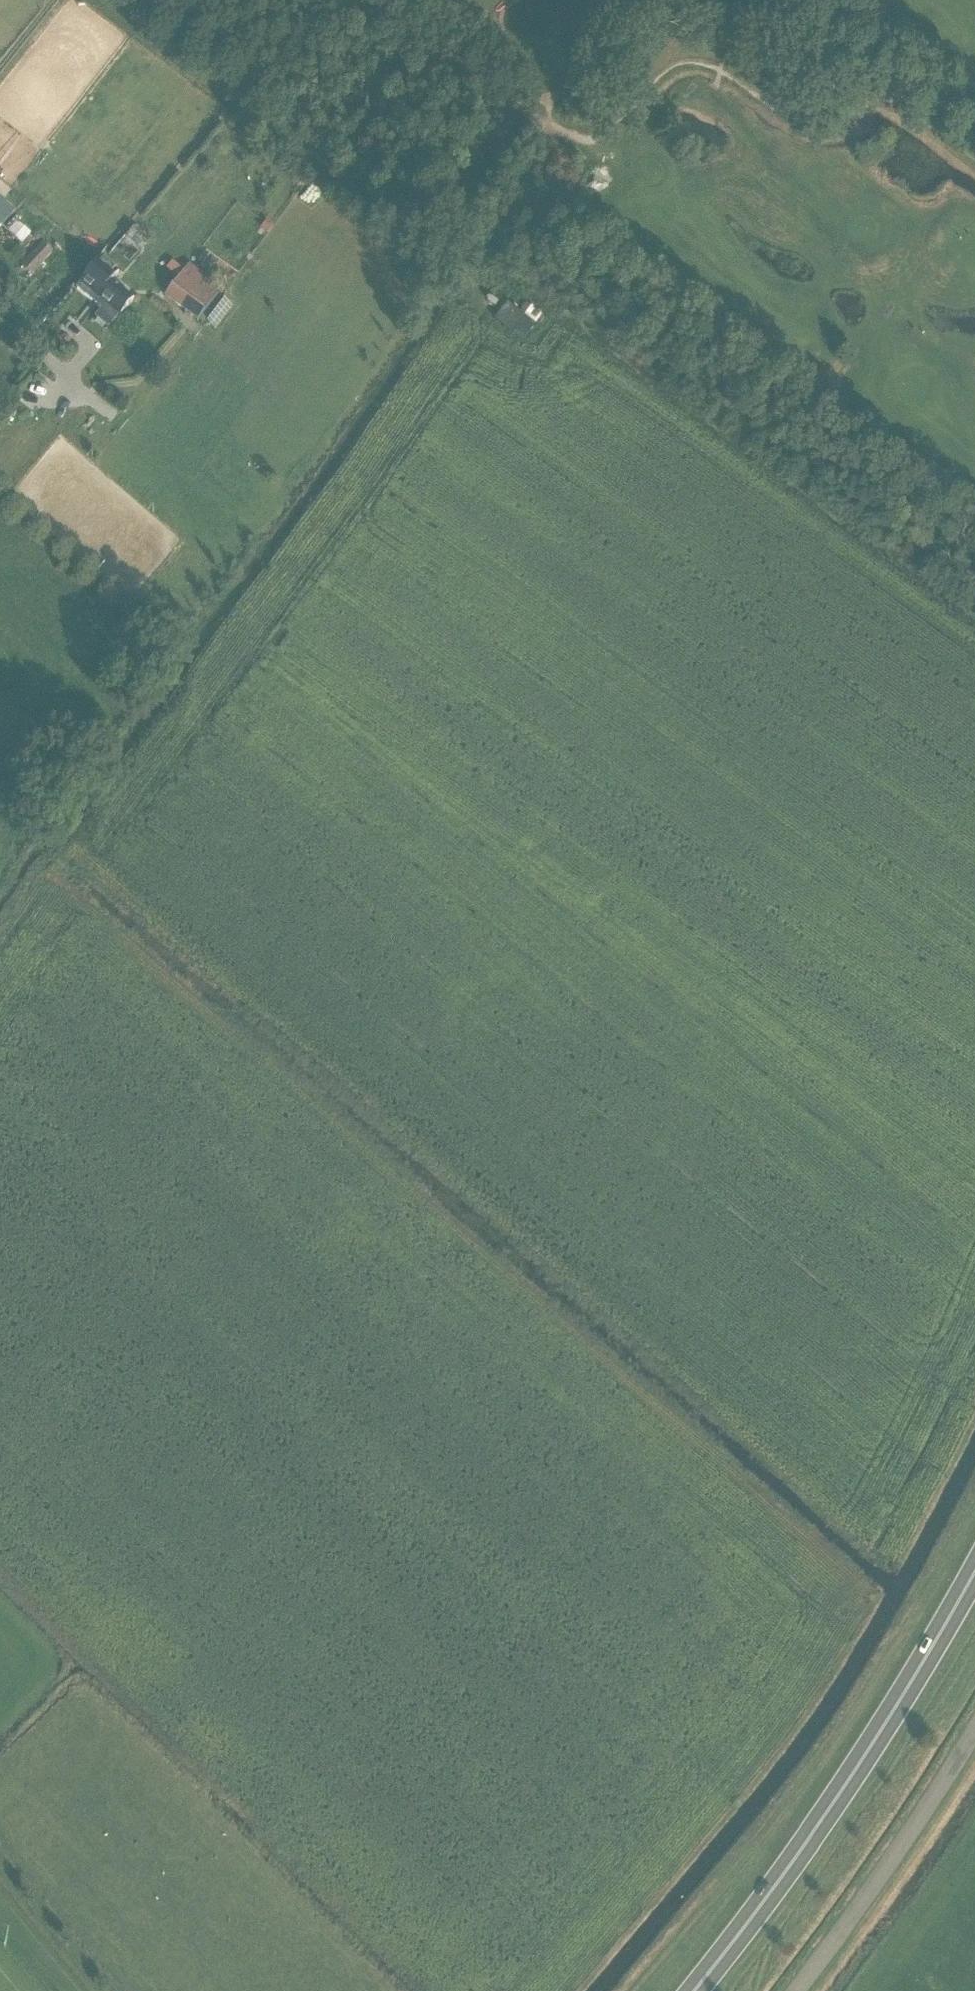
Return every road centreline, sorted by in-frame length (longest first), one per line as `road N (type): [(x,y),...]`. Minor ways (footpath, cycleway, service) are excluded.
road 1 (trunk): [(690,1990),(885,1726),(974,1569)]
road 2 (unclassified): [(806,1990),(898,1870),(974,1743)]

